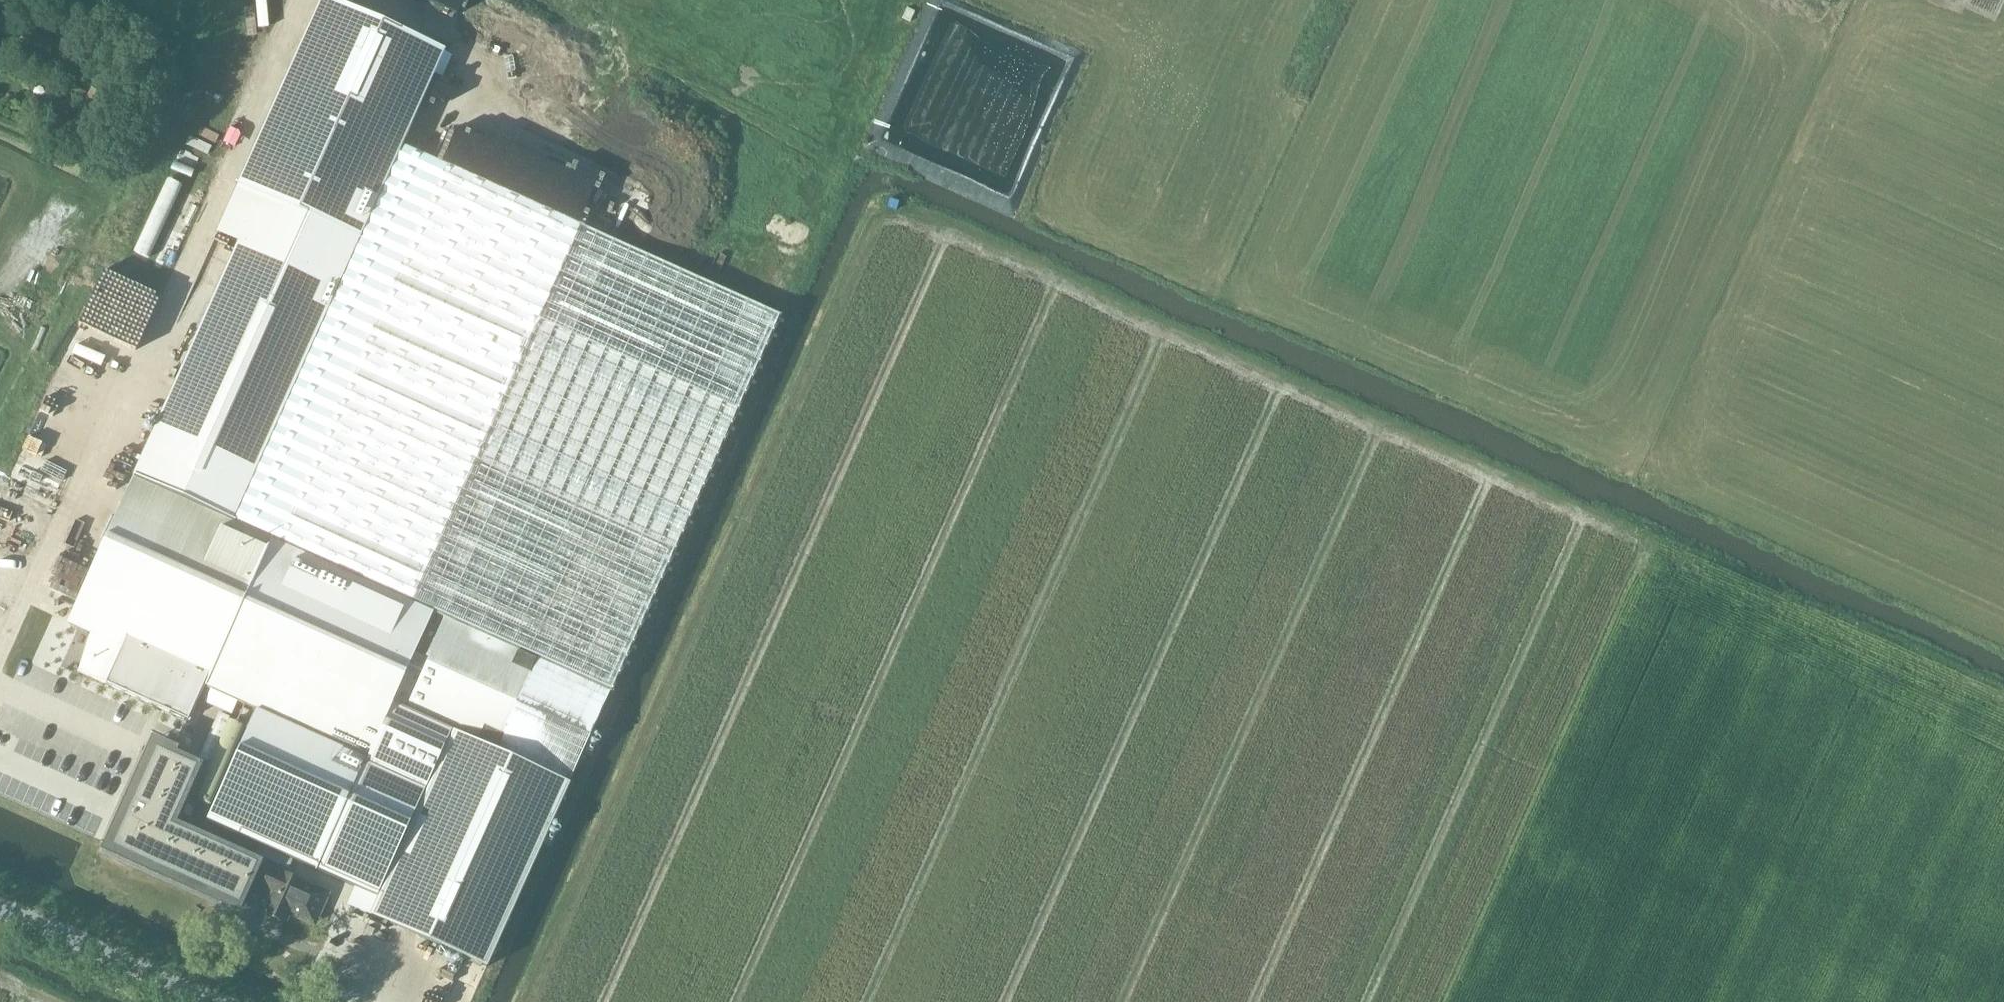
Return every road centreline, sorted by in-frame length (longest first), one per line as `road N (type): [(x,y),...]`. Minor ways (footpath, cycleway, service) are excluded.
road 1 (unclassified): [(206,1001),(0,904)]

